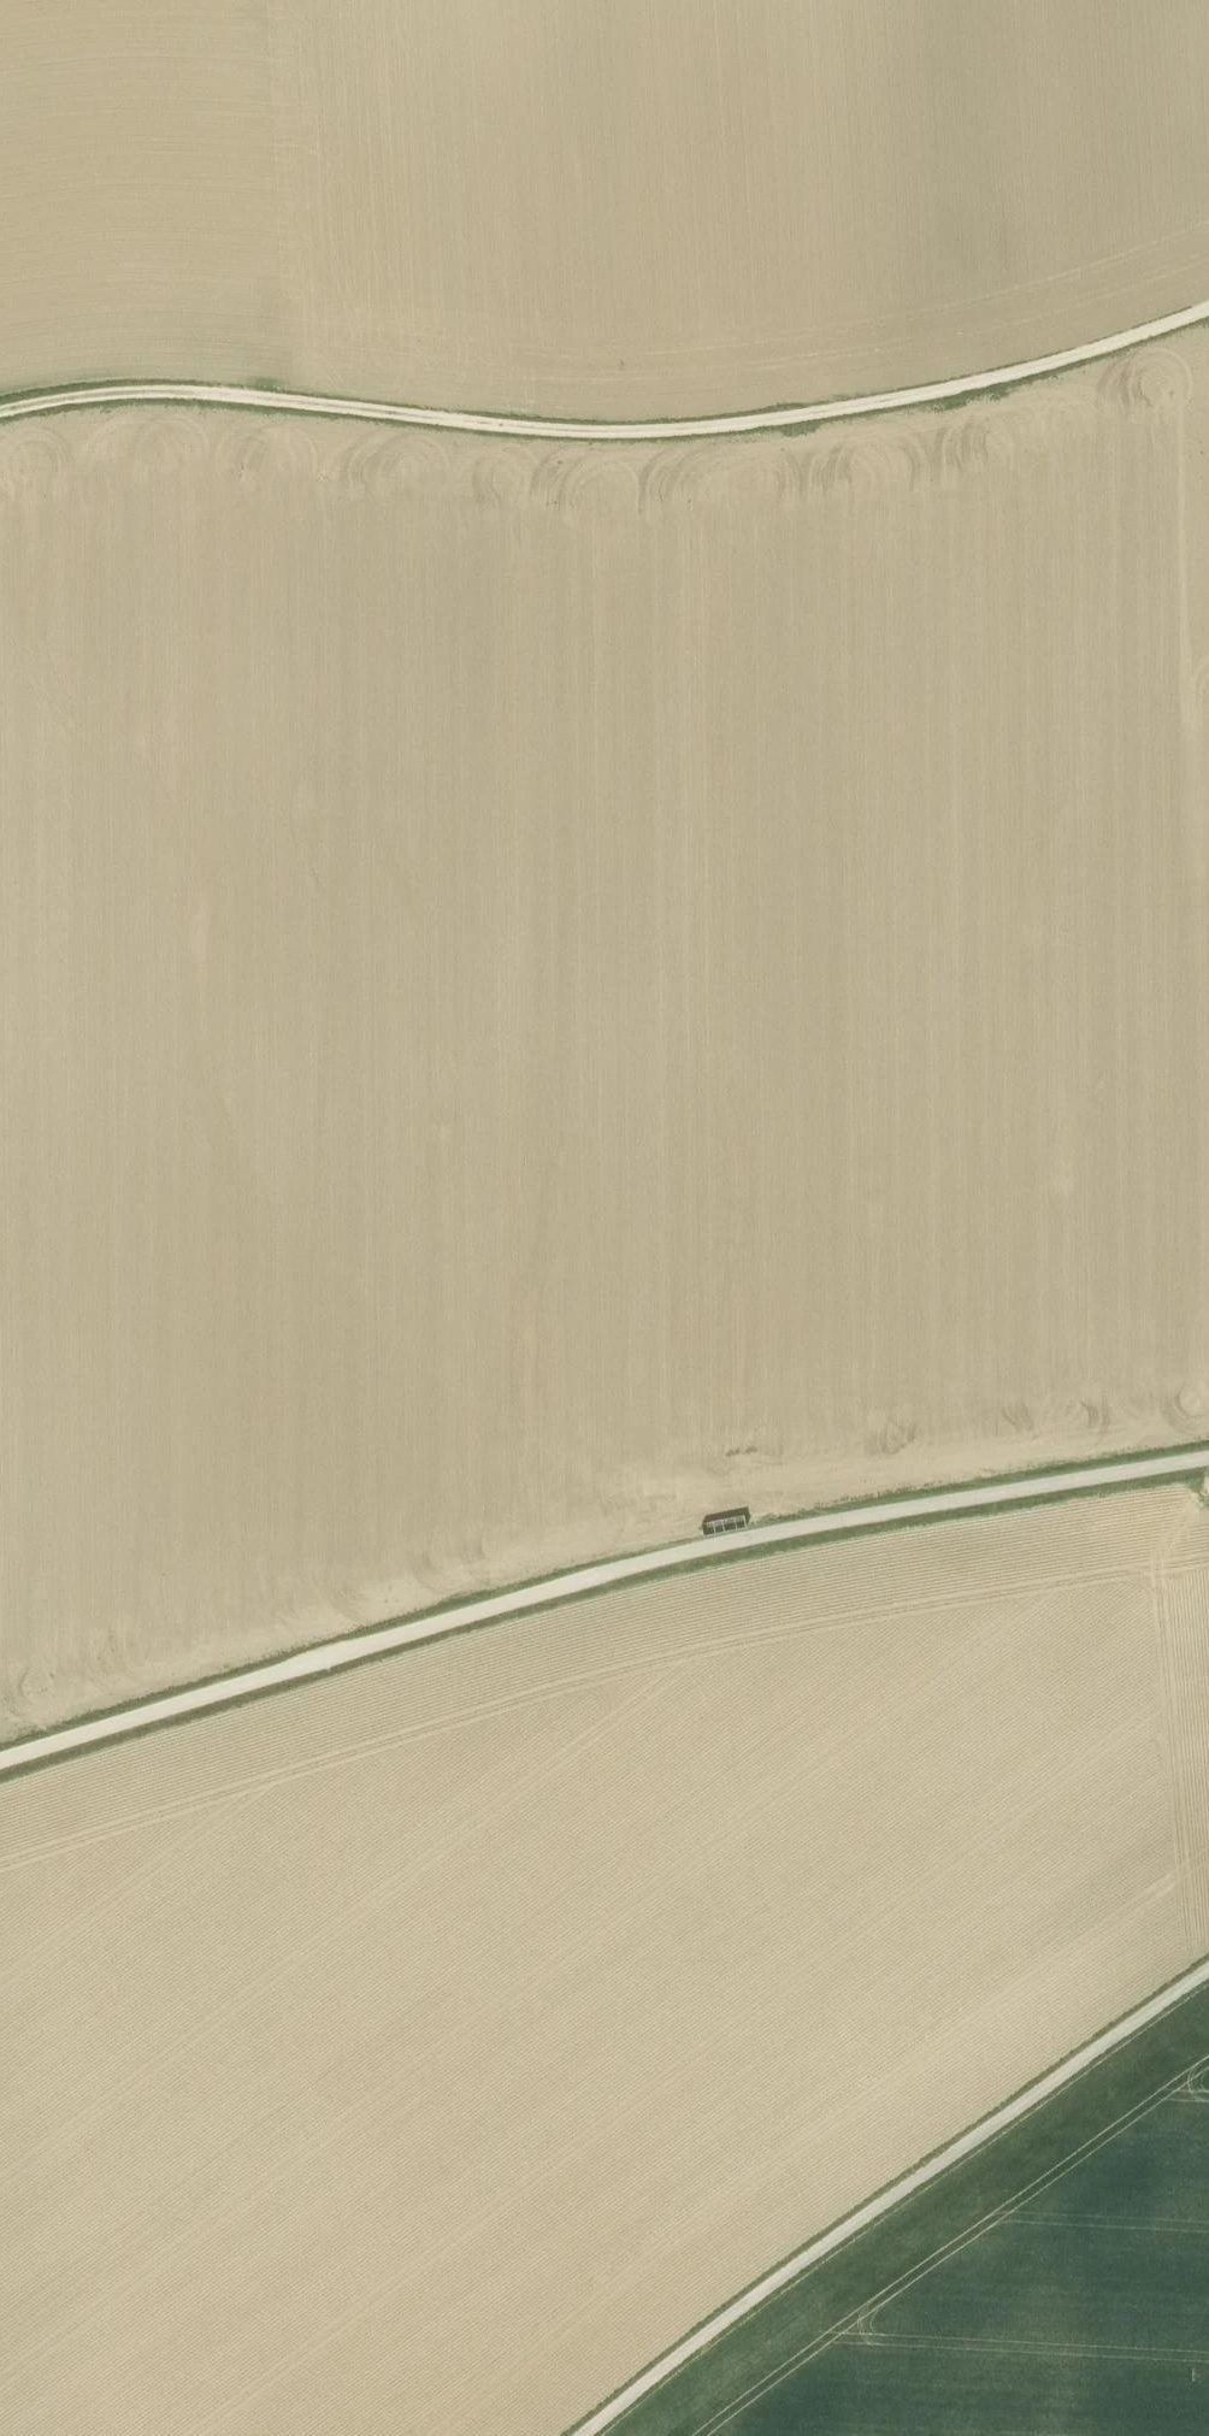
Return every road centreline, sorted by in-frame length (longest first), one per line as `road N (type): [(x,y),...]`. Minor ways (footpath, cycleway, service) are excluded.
road 1 (track): [(0,1763),(655,1563),(1208,1459)]
road 2 (track): [(0,412),(110,393),(195,392),(572,430),(677,429),(939,392),(1208,308)]
road 3 (track): [(582,2435),(795,2265),(1208,1968)]

